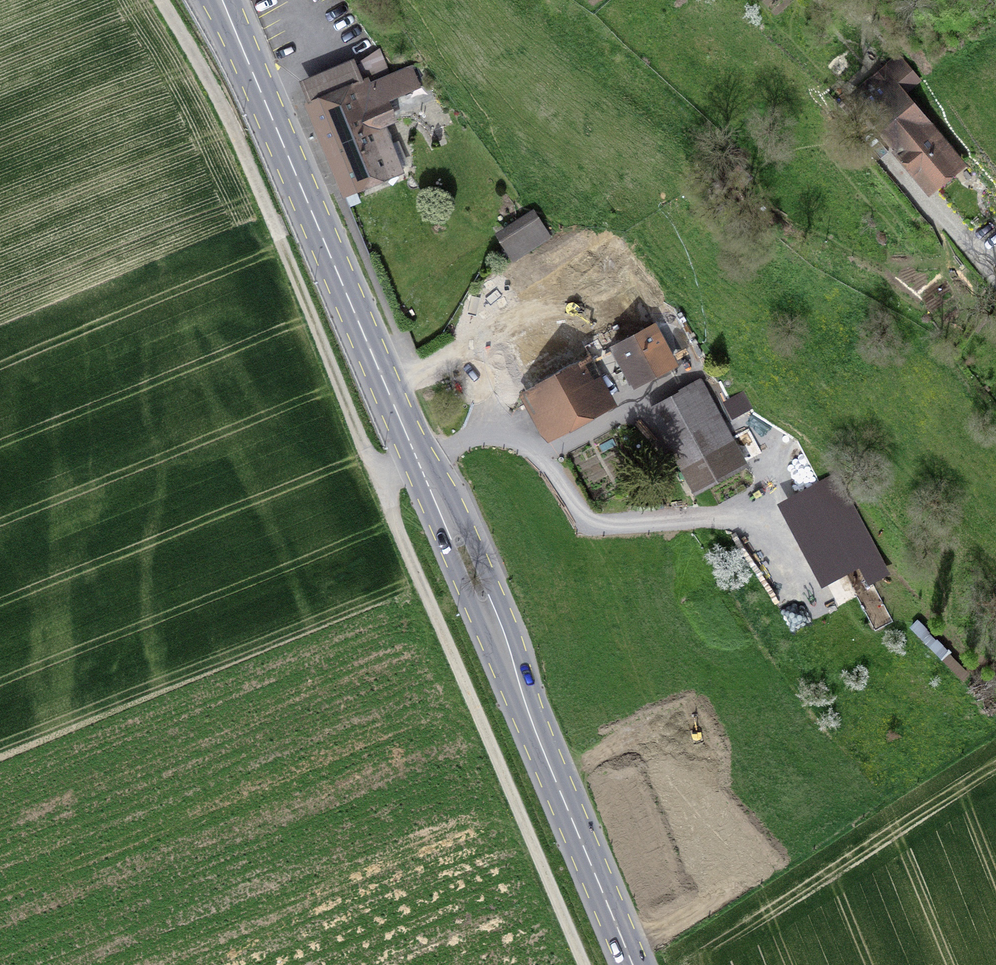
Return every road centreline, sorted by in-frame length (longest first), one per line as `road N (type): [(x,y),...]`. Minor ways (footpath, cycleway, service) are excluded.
road 1 (primary): [(221,0),(632,964)]
road 2 (track): [(584,964),(380,477)]
road 3 (track): [(162,0),(252,169),(380,477)]
road 4 (track): [(995,290),(911,187)]

